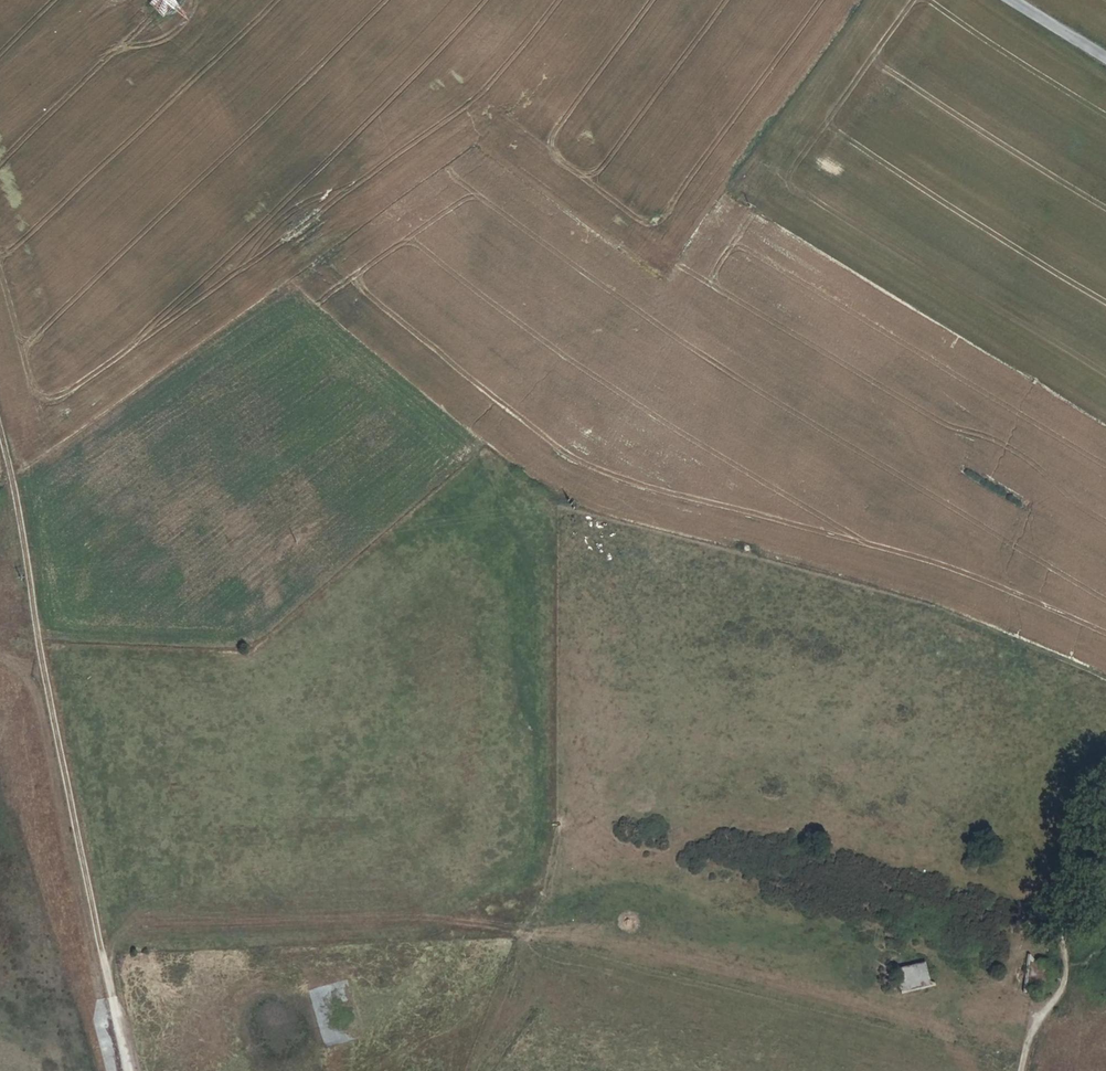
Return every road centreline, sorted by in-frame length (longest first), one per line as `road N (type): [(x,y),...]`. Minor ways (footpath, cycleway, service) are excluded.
road 1 (track): [(0,426),(129,1070)]
road 2 (track): [(1105,804),(1061,886),(1062,985),(1031,1034),(1023,1070)]

